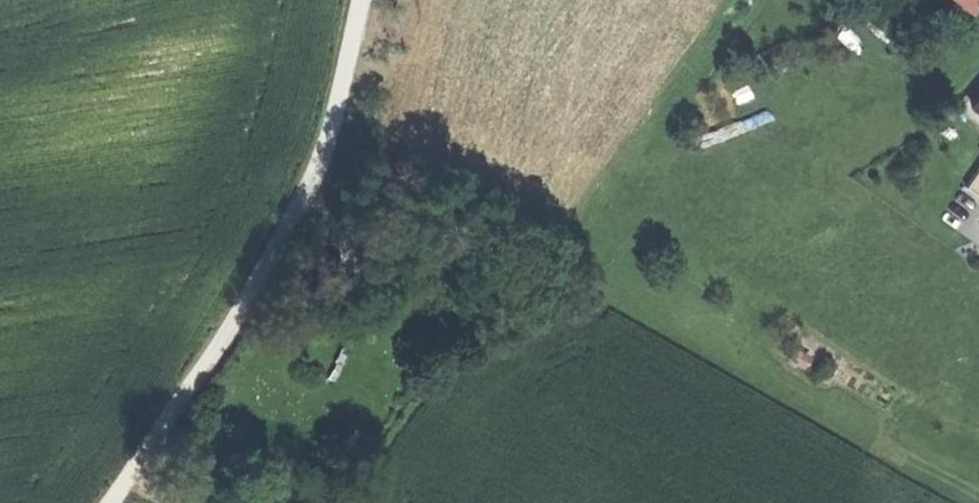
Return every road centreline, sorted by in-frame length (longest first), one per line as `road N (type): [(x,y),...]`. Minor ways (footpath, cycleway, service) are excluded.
road 1 (track): [(364,0),(335,134),(303,219),(258,299),(104,502)]

